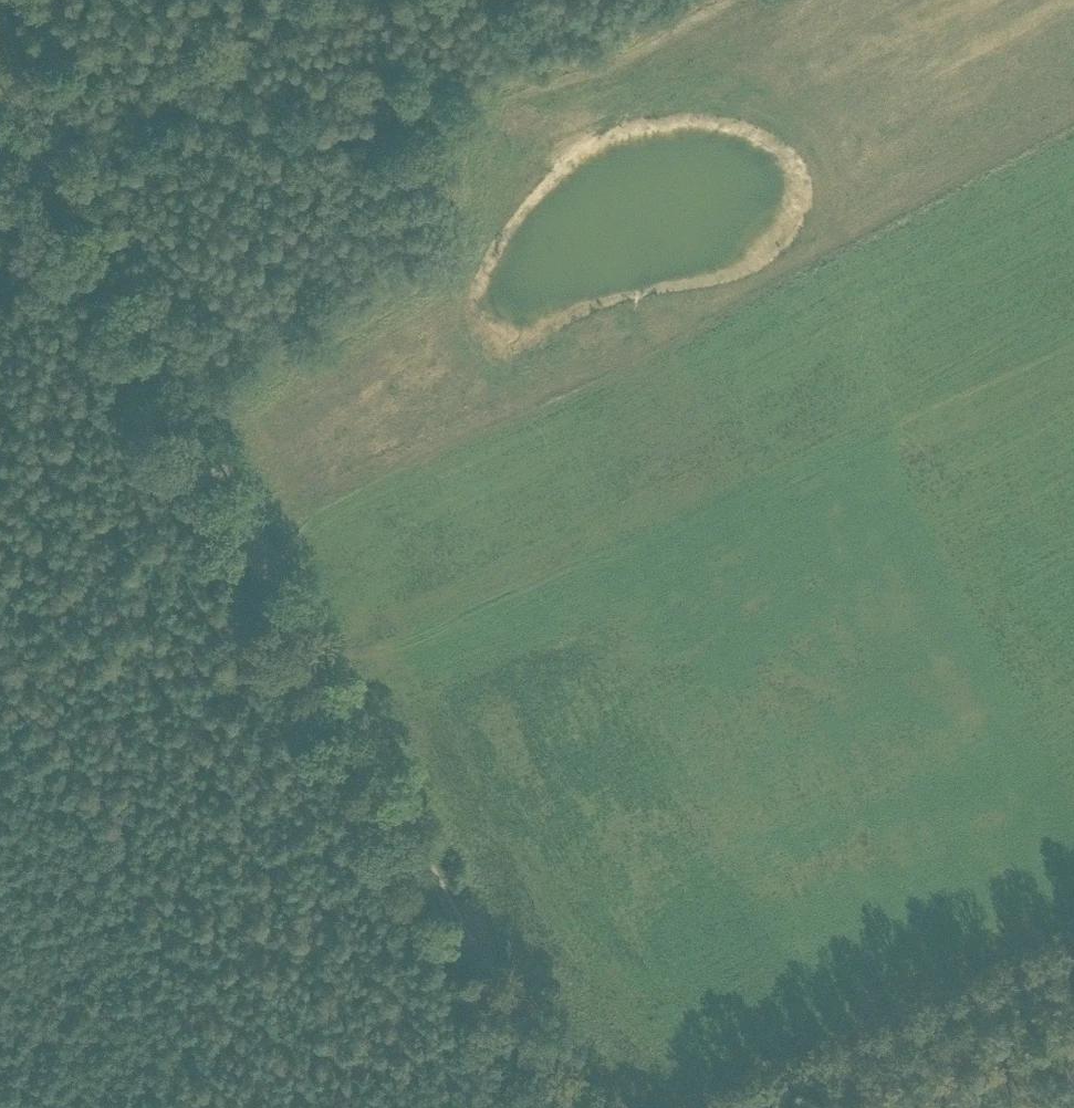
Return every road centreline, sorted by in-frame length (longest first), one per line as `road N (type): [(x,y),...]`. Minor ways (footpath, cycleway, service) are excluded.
road 1 (track): [(564,1107),(48,184)]
road 2 (track): [(718,1107),(1073,952)]
road 3 (track): [(48,184),(0,24)]

